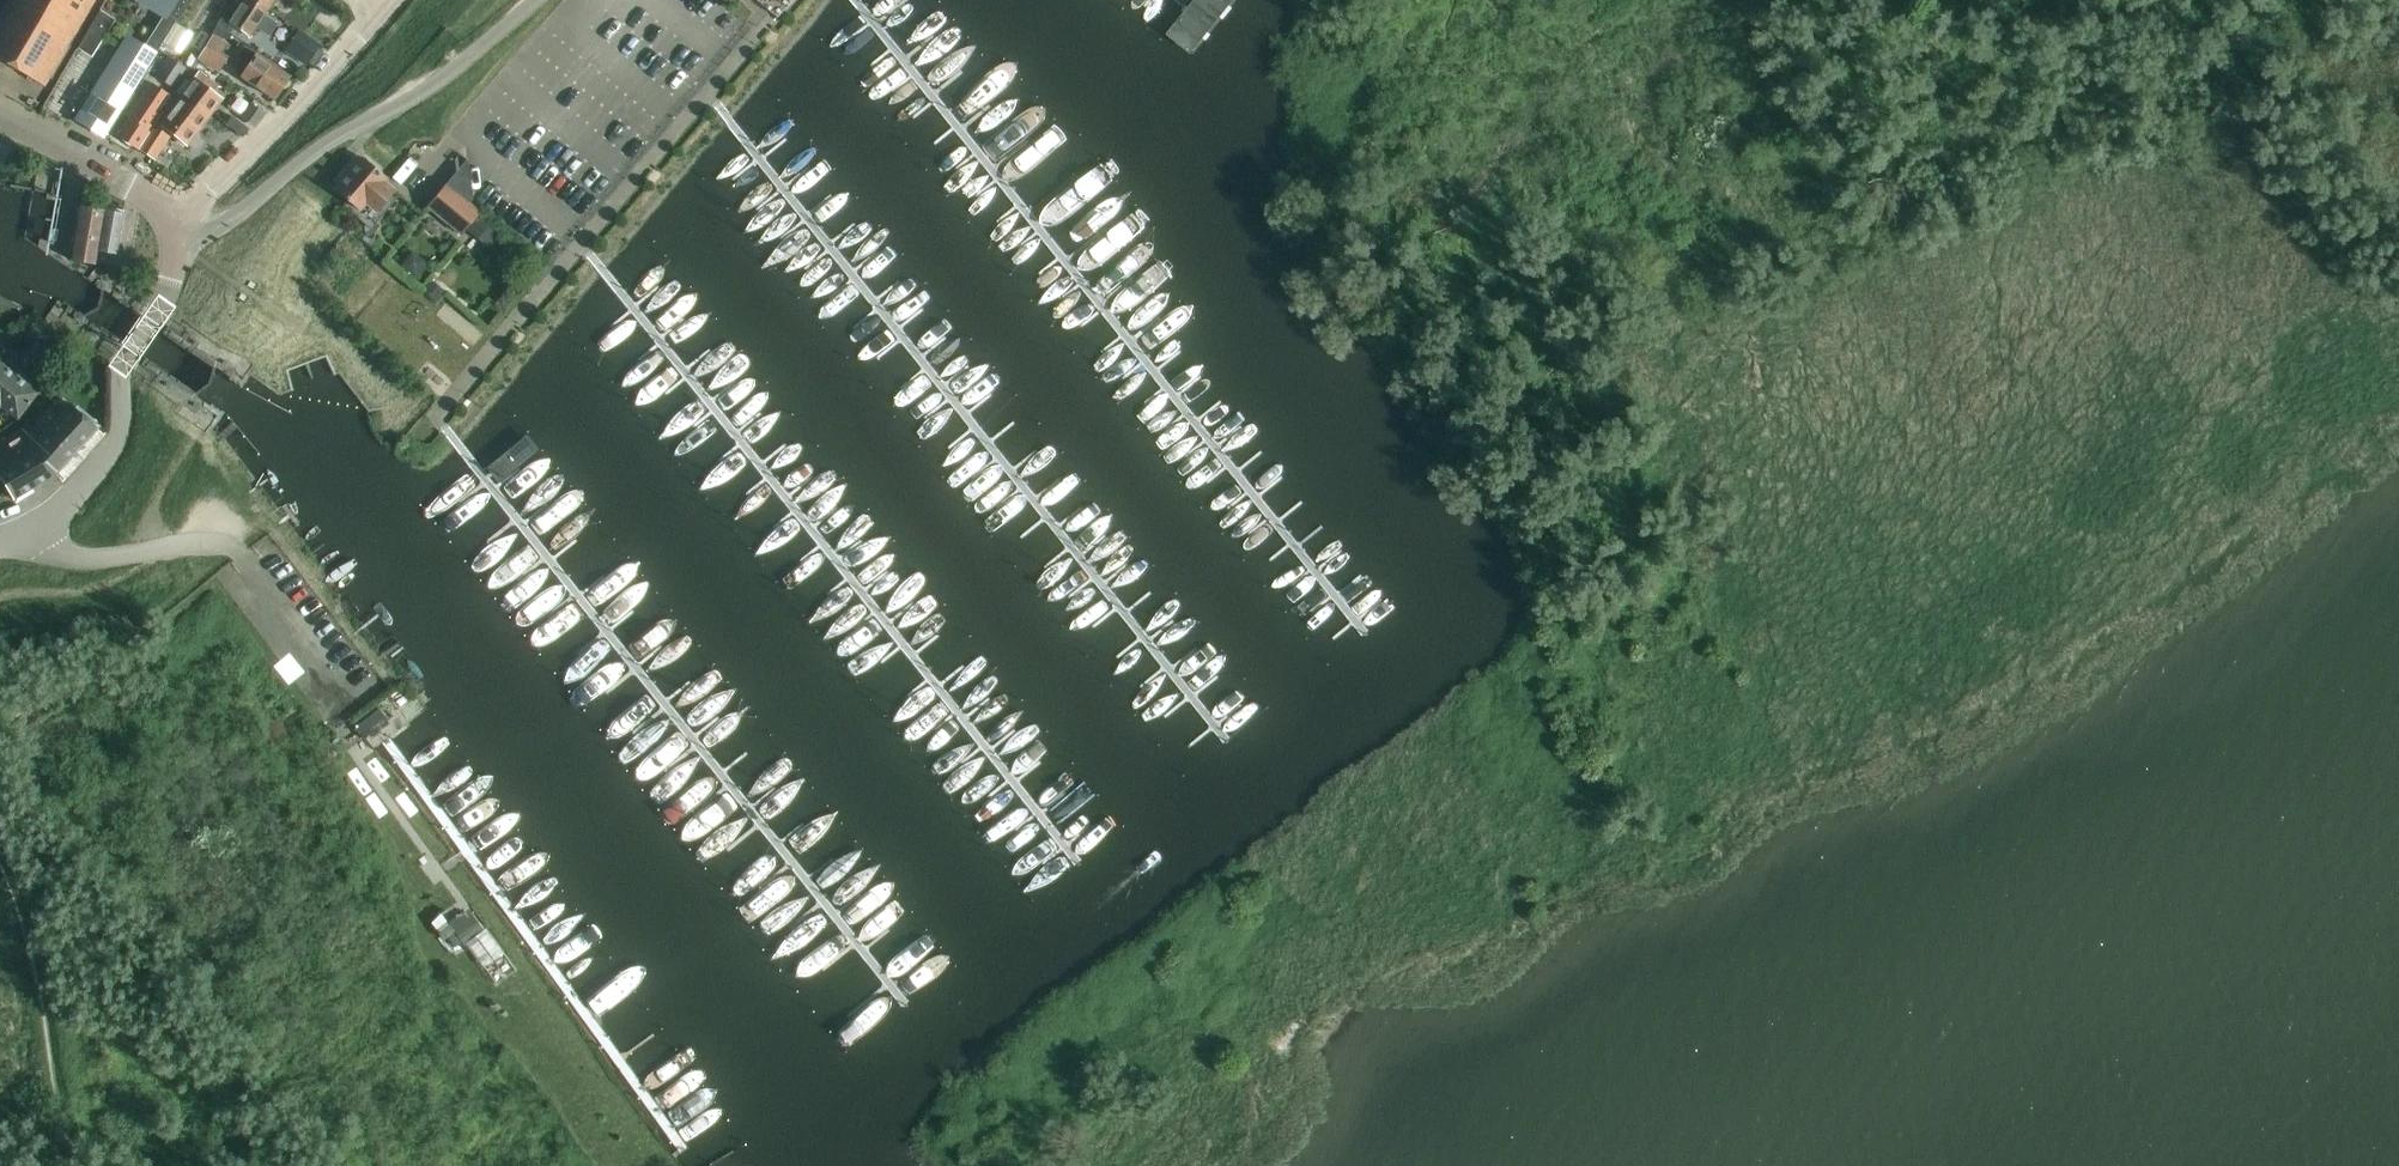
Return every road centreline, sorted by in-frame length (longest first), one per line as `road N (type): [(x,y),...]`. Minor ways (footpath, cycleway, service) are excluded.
road 1 (residential): [(179,223),(215,227),(314,153),(421,95),(549,0)]
road 2 (unclassified): [(0,543),(46,522),(110,450),(120,426),(121,367),(166,291),(179,223)]
road 3 (unclassified): [(179,223),(383,6)]
road 4 (unclassified): [(179,223),(157,199),(0,120)]

